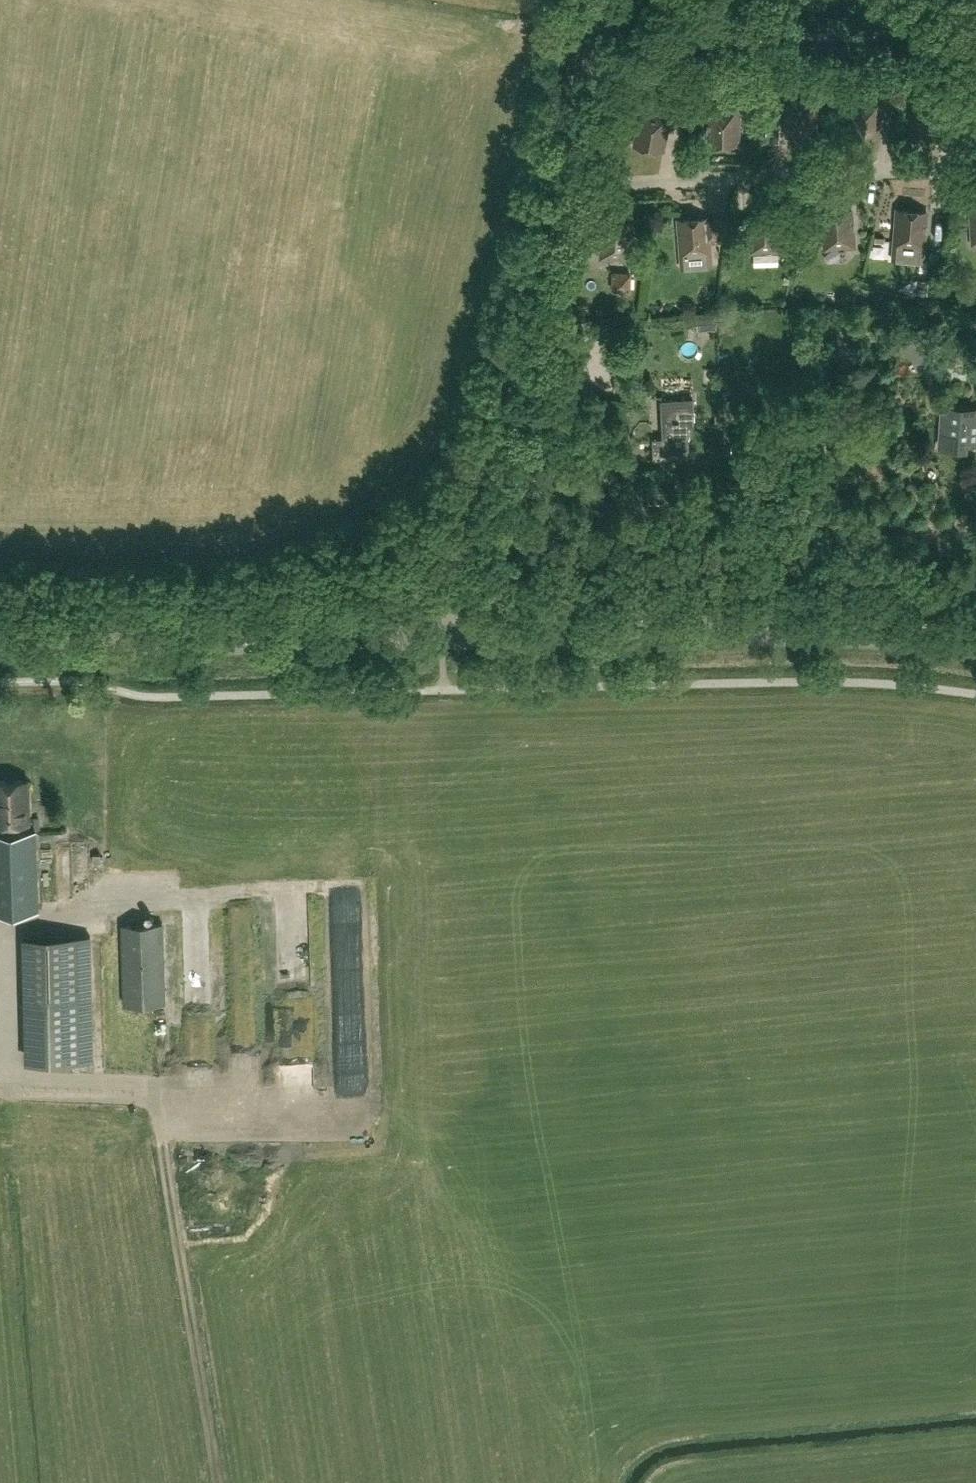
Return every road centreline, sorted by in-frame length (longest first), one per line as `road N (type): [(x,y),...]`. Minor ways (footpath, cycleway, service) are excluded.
road 1 (tertiary): [(443,635),(820,635),(975,647)]
road 2 (unclassified): [(443,635),(558,187)]
road 3 (tertiary): [(0,643),(443,635)]
road 4 (unclassified): [(975,166),(558,187)]
road 5 (track): [(592,53),(975,33)]
road 6 (track): [(217,1482),(154,1106)]
road 7 (unclassified): [(558,187),(606,0)]

